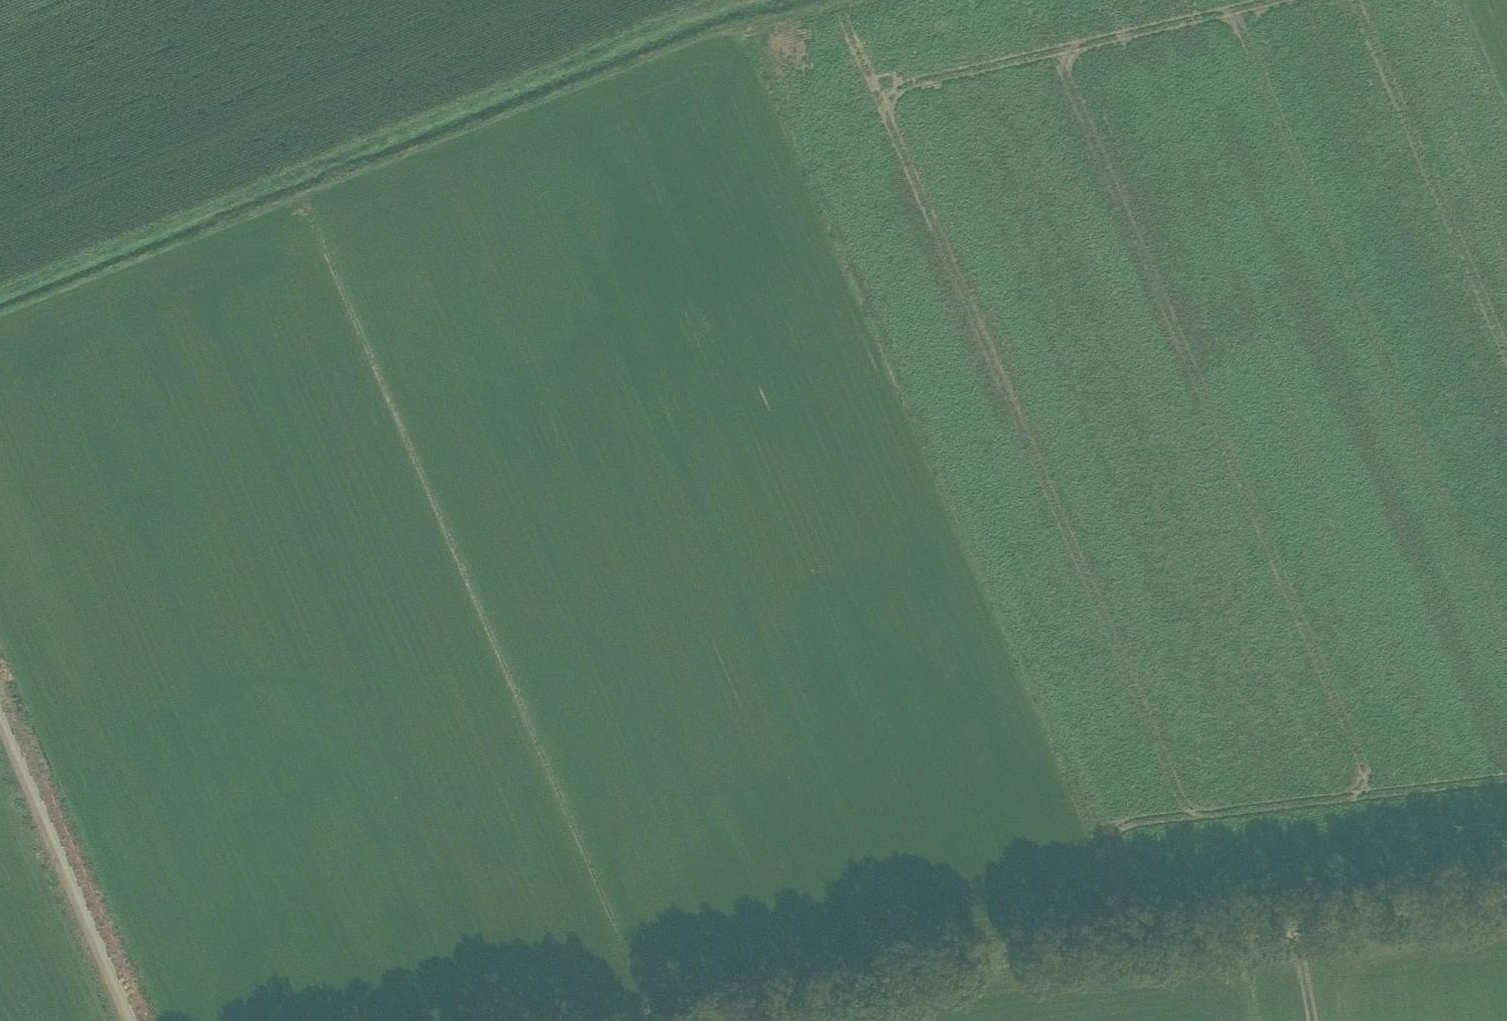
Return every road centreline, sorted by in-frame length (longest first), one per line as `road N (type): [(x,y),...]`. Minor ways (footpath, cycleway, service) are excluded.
road 1 (track): [(1506,899),(992,960),(666,1020)]
road 2 (unclassified): [(114,1020),(0,749)]

